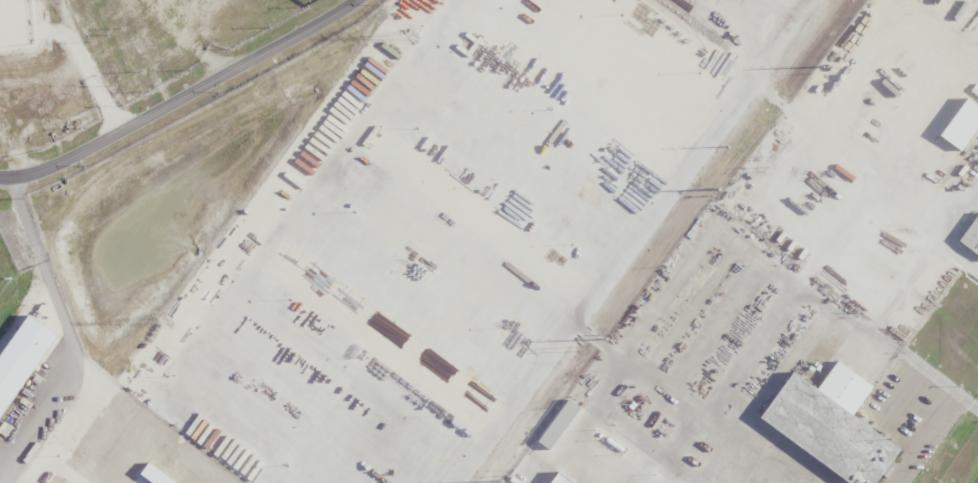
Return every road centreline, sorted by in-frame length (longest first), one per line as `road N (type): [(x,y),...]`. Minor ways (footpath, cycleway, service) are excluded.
road 1 (residential): [(0,176),(67,160),(357,0)]

